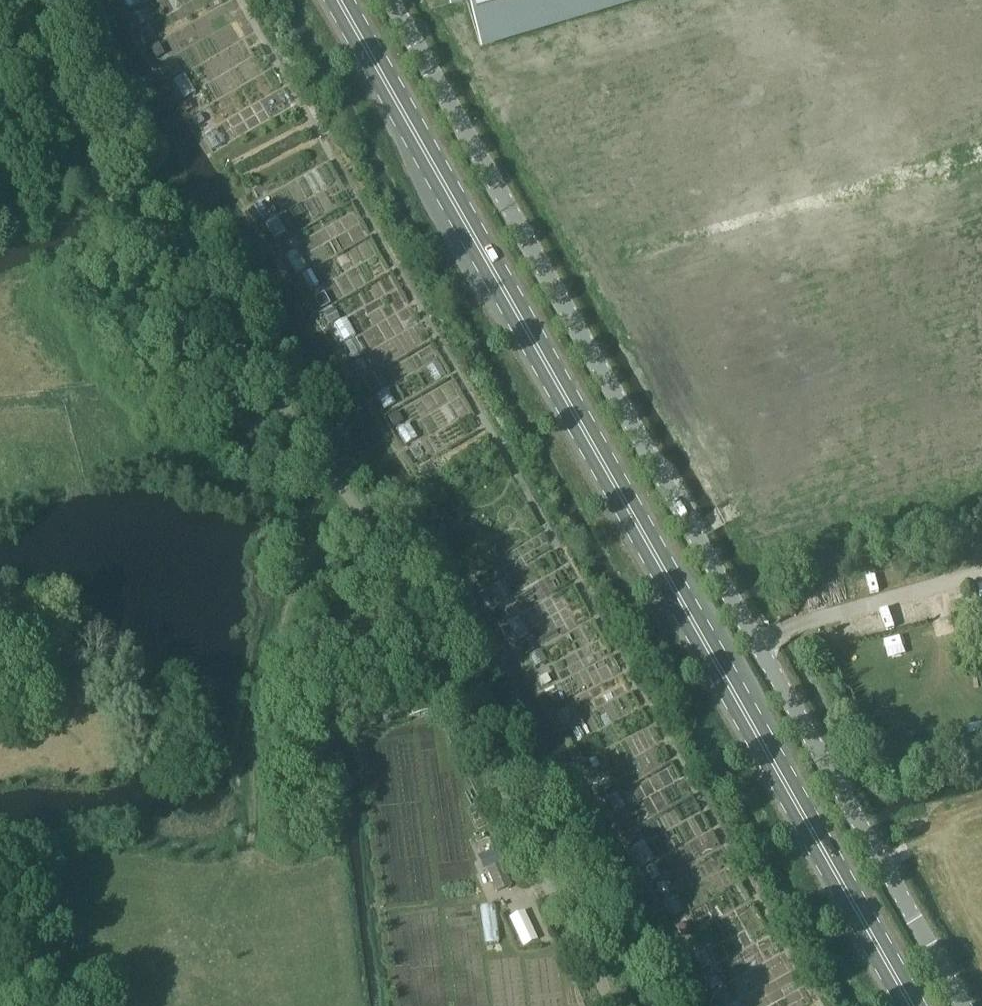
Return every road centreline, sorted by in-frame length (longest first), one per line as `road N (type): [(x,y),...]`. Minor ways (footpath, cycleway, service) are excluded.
road 1 (secondary): [(914,1005),(342,0)]
road 2 (unclassified): [(963,1005),(392,0)]
road 3 (unclassified): [(616,1005),(390,554),(251,319),(113,236),(58,127),(0,57)]

